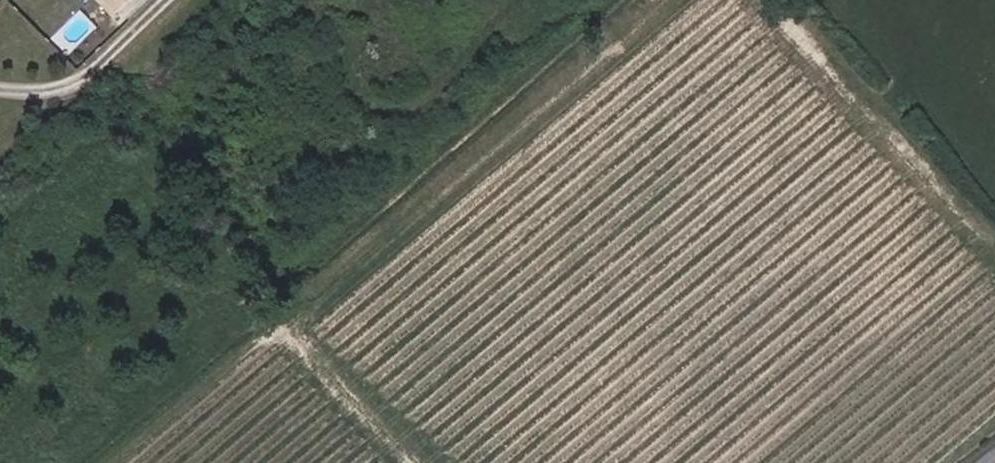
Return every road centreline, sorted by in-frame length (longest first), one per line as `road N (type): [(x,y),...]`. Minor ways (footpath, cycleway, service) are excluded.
road 1 (residential): [(158,0),(64,87),(0,85)]

